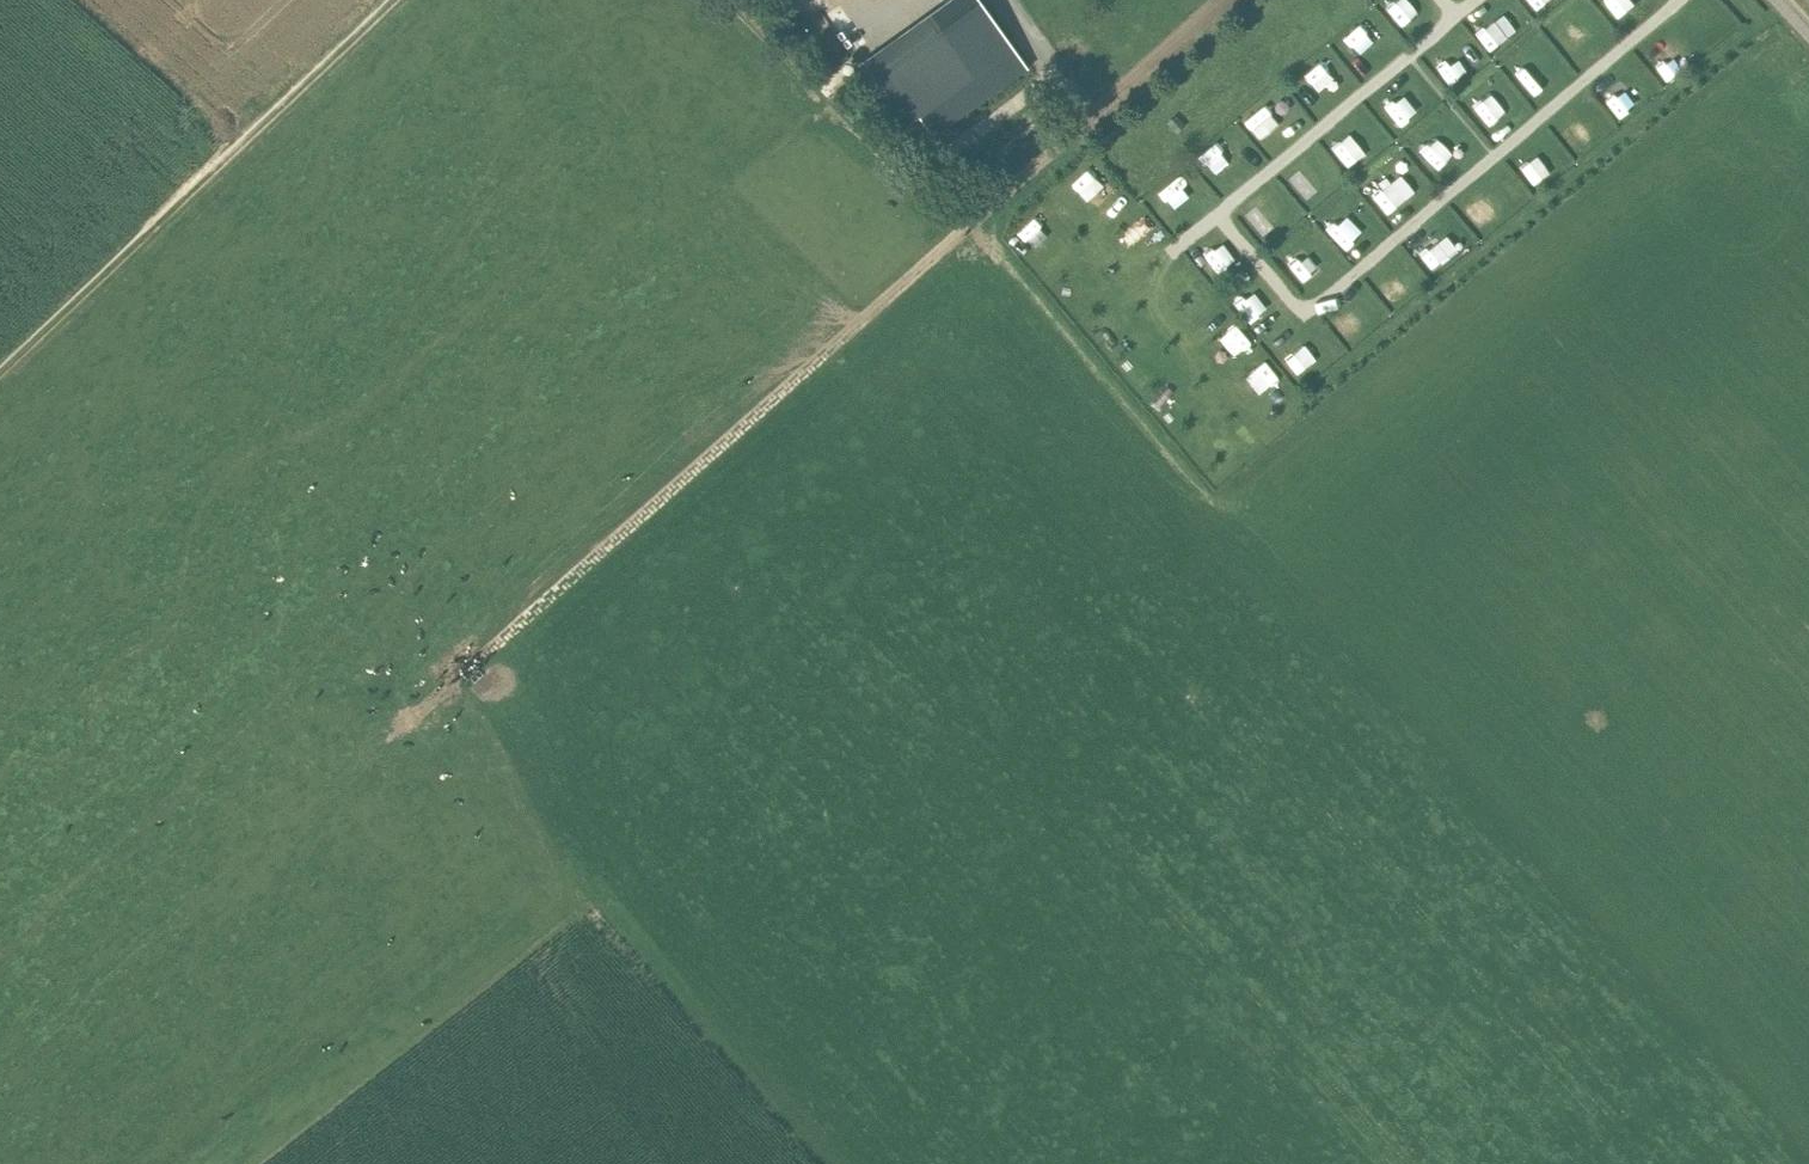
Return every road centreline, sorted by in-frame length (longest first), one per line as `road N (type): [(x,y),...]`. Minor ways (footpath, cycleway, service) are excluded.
road 1 (track): [(429,707),(1089,116)]
road 2 (track): [(0,361),(386,0)]

